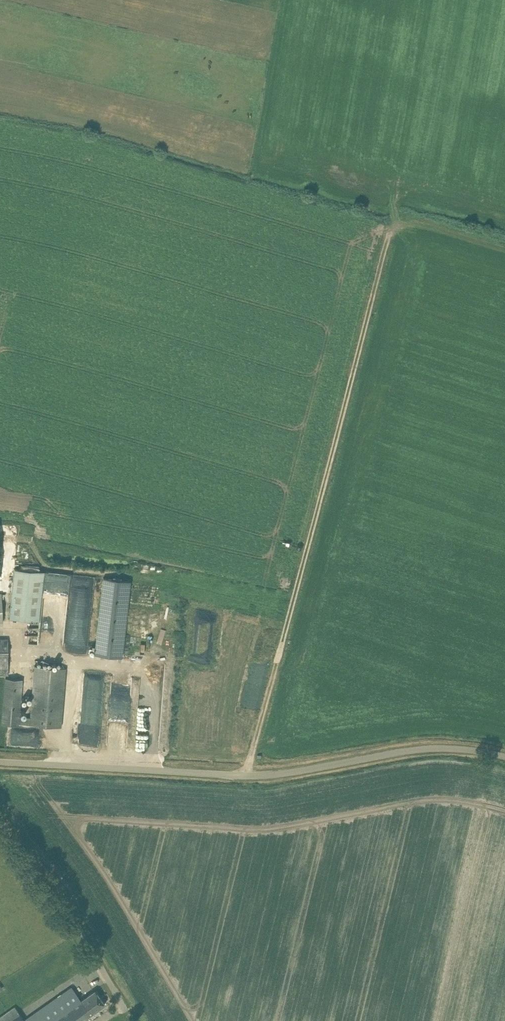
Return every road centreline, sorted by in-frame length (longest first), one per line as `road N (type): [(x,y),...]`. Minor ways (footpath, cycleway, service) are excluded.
road 1 (track): [(251,774),(390,218),(400,217)]
road 2 (unclassified): [(504,756),(443,747),(265,773),(0,760)]
road 3 (track): [(390,218),(114,136),(0,112)]
road 4 (unclassified): [(76,930),(0,825)]

